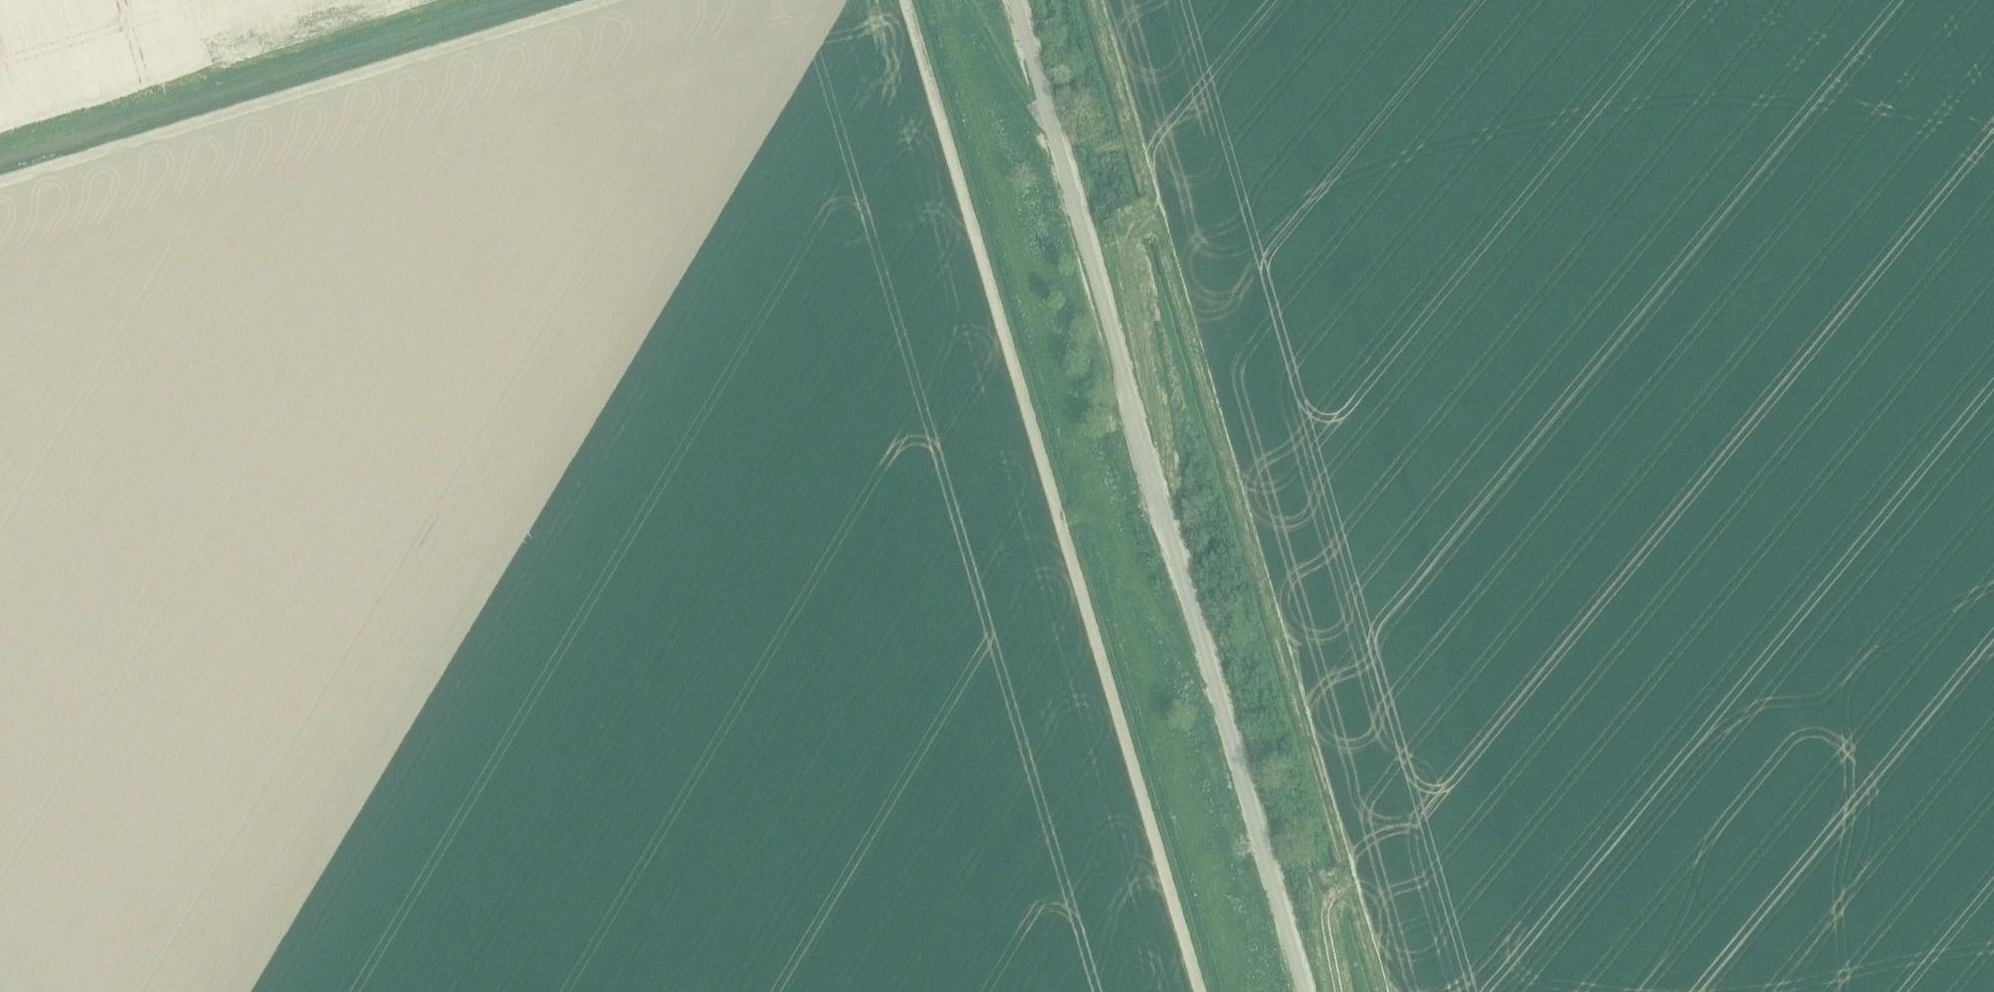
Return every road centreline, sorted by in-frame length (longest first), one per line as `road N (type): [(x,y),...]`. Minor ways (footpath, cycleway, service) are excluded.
road 1 (unclassified): [(1302,991),(1006,0)]
road 2 (track): [(1383,991),(1101,0)]

